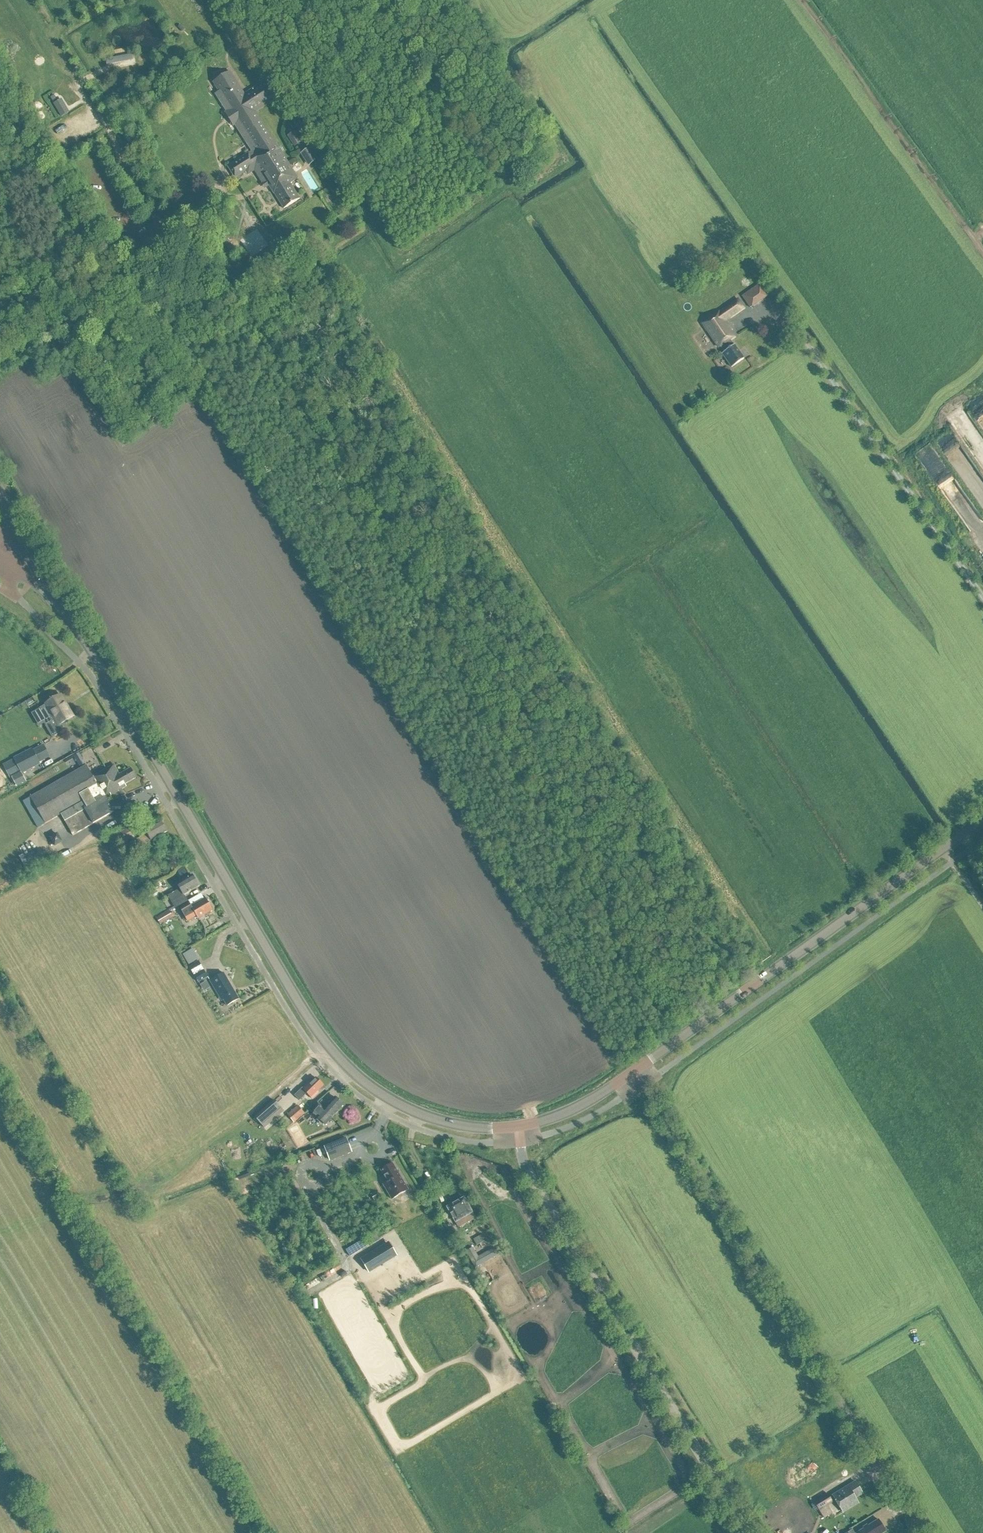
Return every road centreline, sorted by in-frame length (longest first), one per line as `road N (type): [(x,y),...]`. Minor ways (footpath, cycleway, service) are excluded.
road 1 (tertiary): [(519,1125),(467,1126),(412,1112),(337,1057),(96,656),(48,595),(0,559)]
road 2 (unclassified): [(922,1532),(634,1073)]
road 3 (tertiary): [(747,1532),(527,1169),(519,1125)]
road 4 (tertiary): [(634,1073),(982,820)]
road 5 (track): [(326,1043),(283,1084),(161,1172),(0,1234)]
road 6 (track): [(982,597),(797,332)]
road 7 (tertiary): [(519,1125),(579,1107),(634,1073)]

